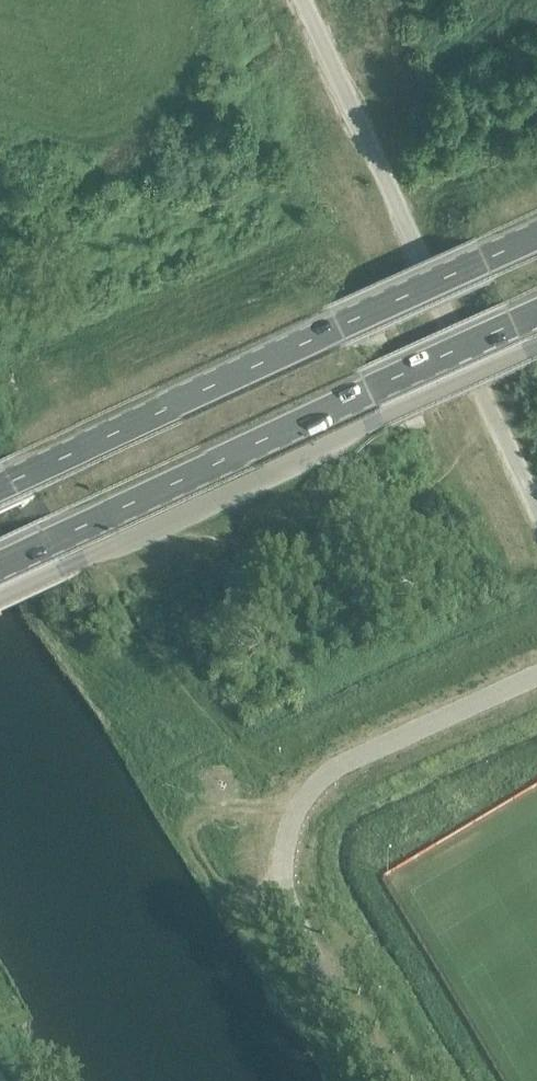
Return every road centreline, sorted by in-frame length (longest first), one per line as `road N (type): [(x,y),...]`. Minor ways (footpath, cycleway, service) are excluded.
road 1 (trunk): [(536,238),(0,487)]
road 2 (unclassified): [(0,598),(536,351)]
road 3 (trunk): [(0,566),(536,322)]
road 4 (unclassified): [(536,511),(302,0)]
road 5 (unclassified): [(300,933),(281,867),(288,831),(313,785),(357,755),(536,674)]

